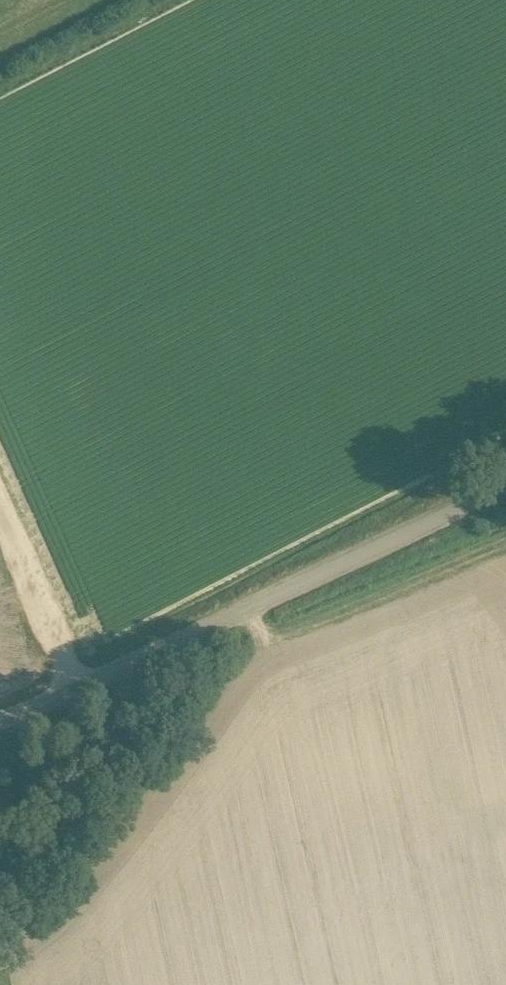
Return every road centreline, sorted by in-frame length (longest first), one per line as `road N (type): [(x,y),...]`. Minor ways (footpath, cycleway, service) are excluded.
road 1 (unclassified): [(0,717),(505,486)]
road 2 (track): [(79,687),(0,512)]

